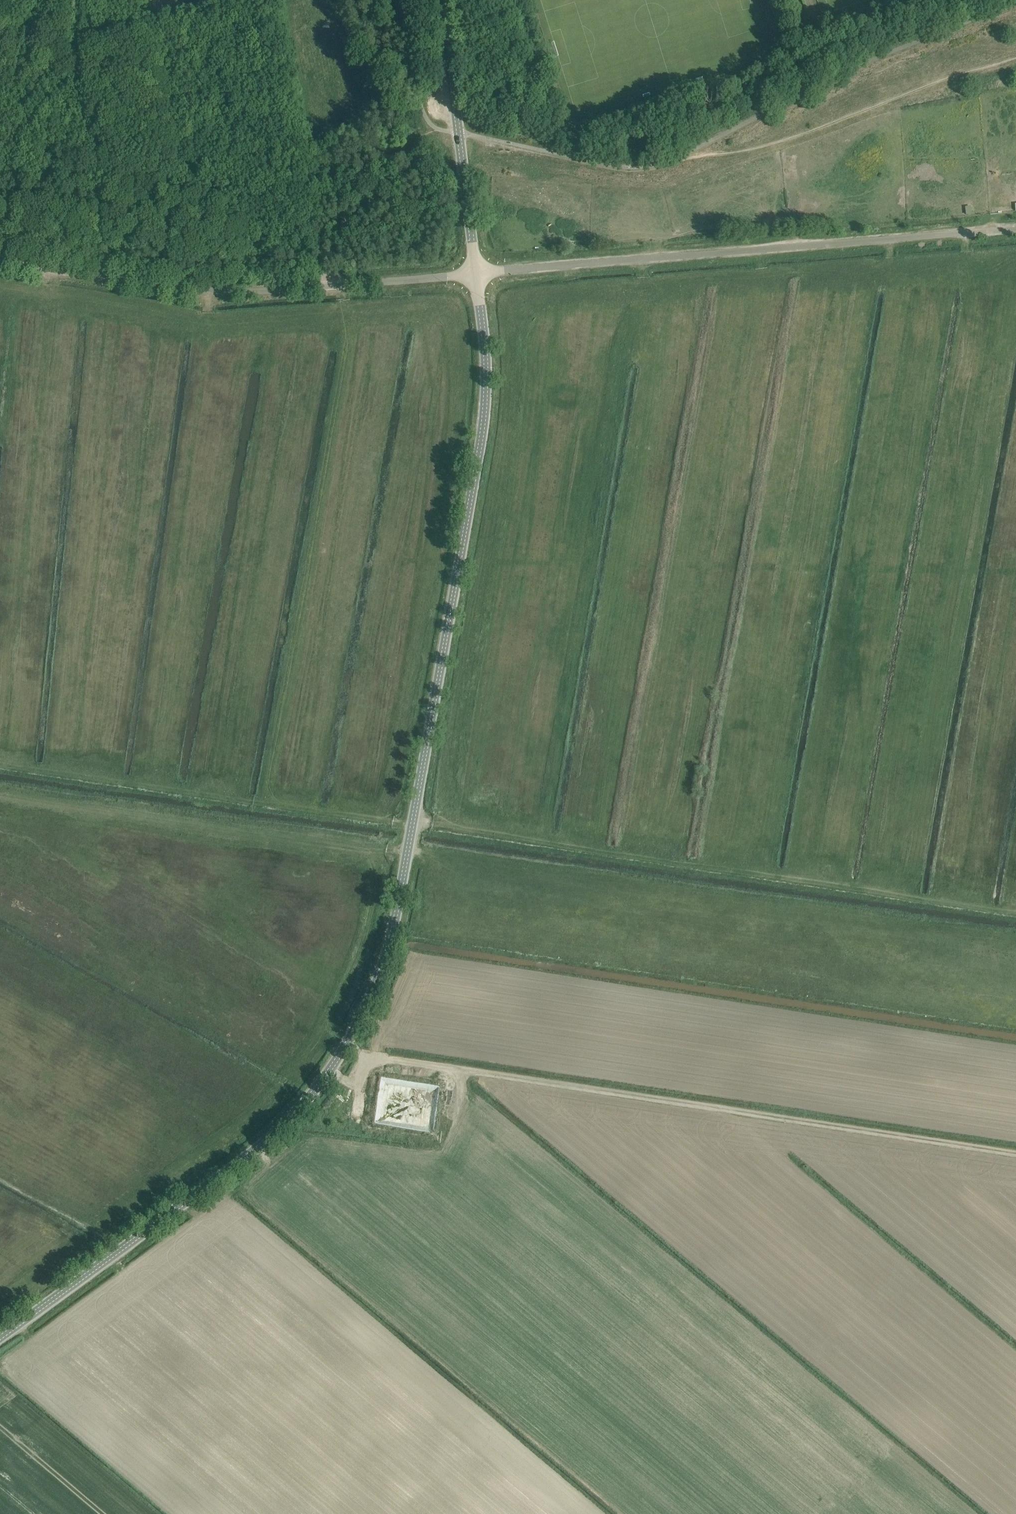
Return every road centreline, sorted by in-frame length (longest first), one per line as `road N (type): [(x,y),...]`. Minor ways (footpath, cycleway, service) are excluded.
road 1 (tertiary): [(0,1337),(269,1137),(316,1088),(368,1003),(394,921),(481,442),(487,371),(477,274)]
road 2 (unclassified): [(1015,228),(477,274)]
road 3 (unclassified): [(477,274),(219,296),(0,264)]
road 4 (tertiary): [(477,274),(444,0)]

